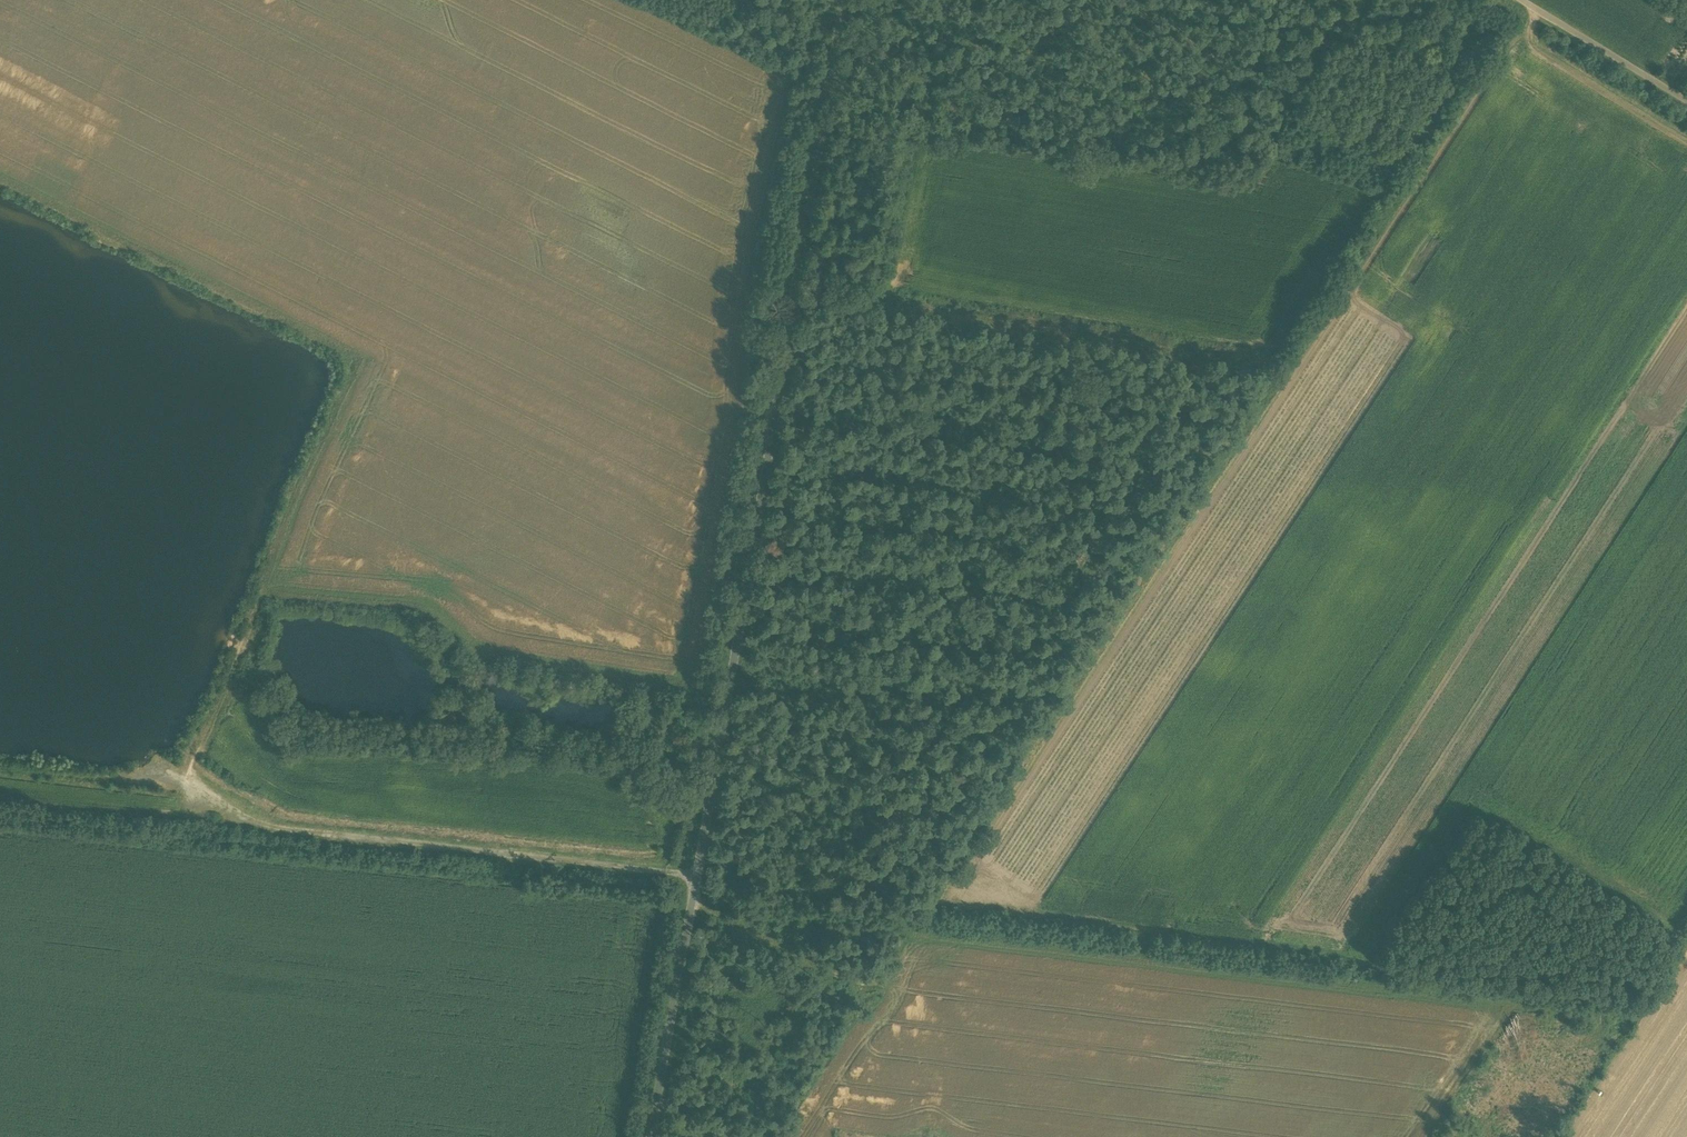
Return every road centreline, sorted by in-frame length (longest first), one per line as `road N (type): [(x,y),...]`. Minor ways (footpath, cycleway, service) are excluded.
road 1 (unclassified): [(651,1136),(845,0)]
road 2 (unclassified): [(1686,104),(1519,0)]

